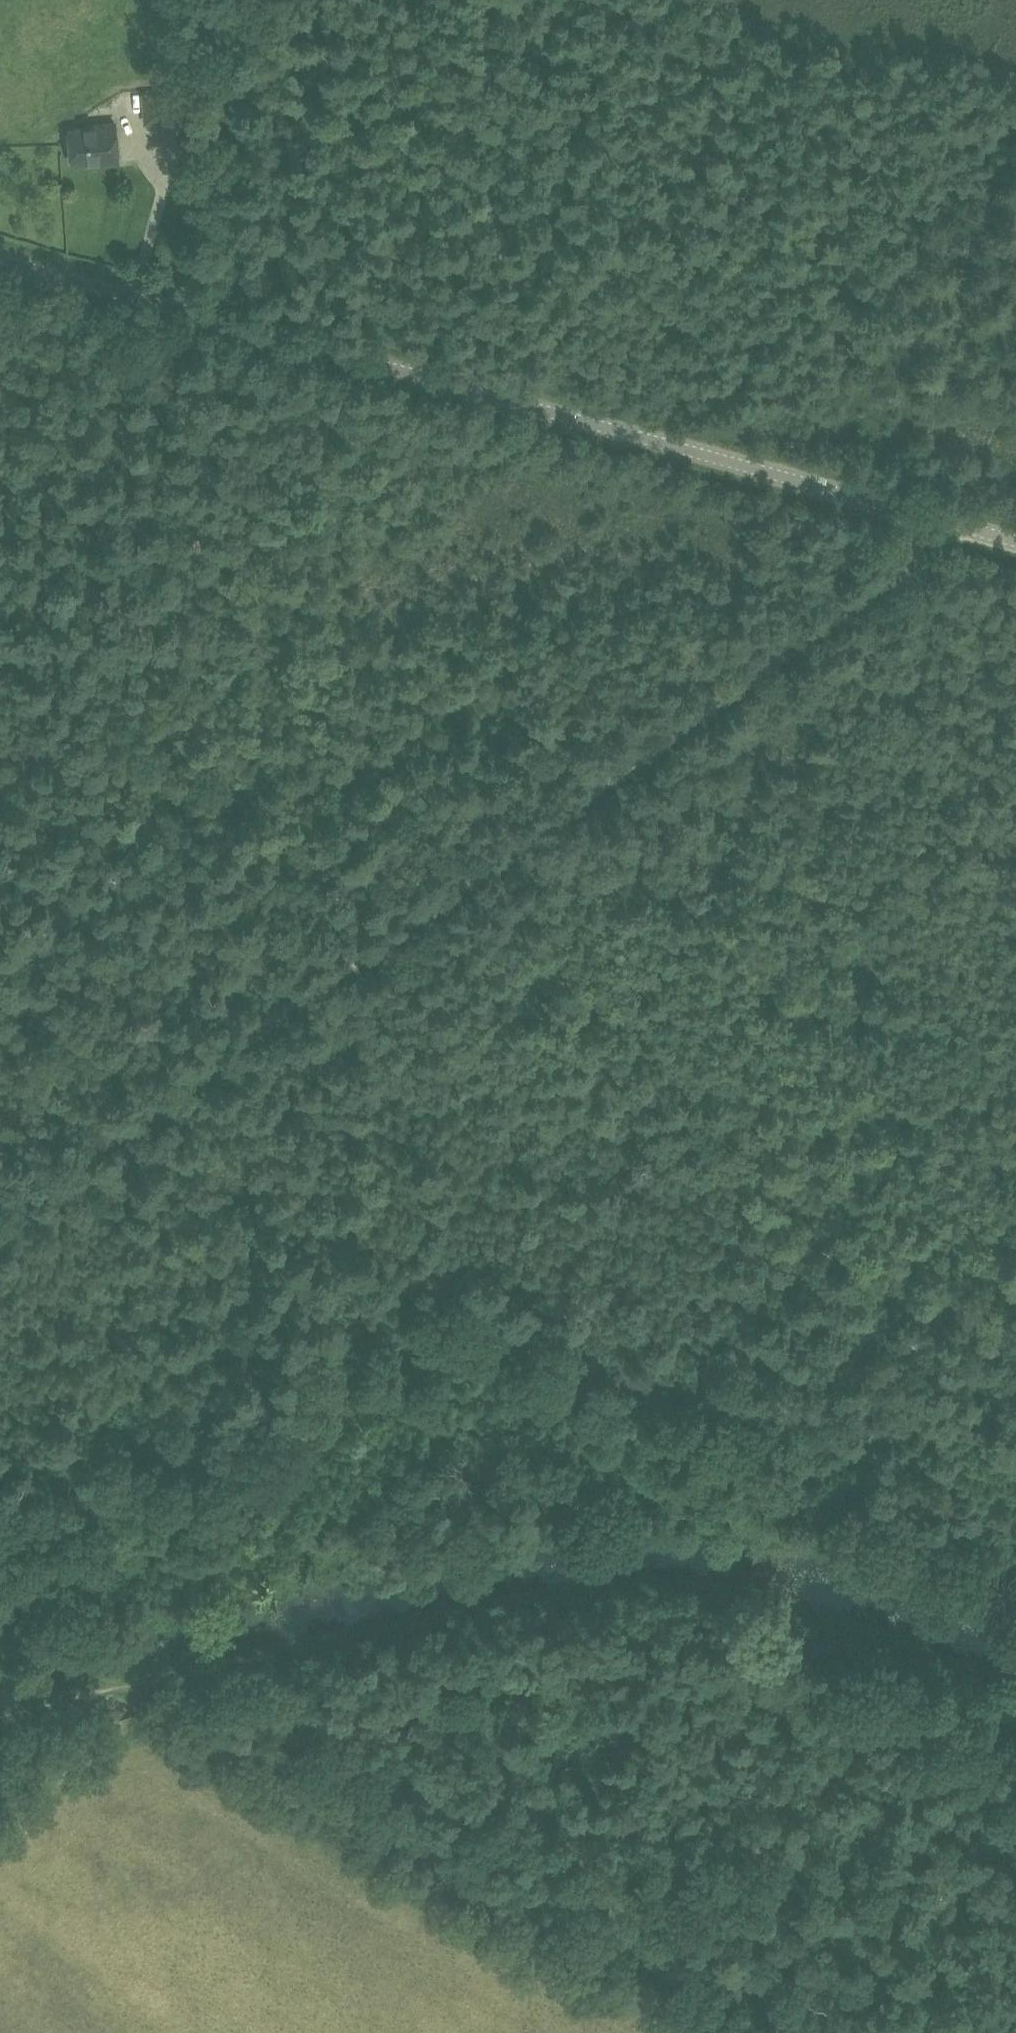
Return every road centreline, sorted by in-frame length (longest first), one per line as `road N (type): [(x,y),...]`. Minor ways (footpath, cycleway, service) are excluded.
road 1 (track): [(949,523),(684,727),(0,1222)]
road 2 (tertiary): [(1015,542),(0,261)]
road 3 (track): [(1015,1855),(949,1844),(842,1857),(790,1876),(600,1877),(518,1838)]
road 4 (track): [(830,2032),(764,1970),(660,1932),(600,1877),(515,1949)]

